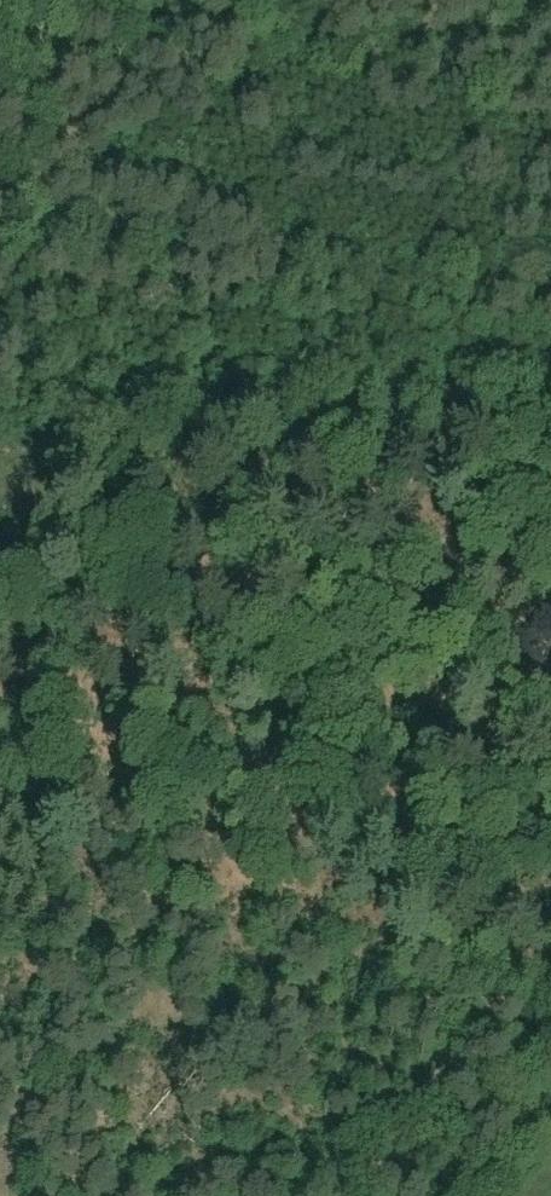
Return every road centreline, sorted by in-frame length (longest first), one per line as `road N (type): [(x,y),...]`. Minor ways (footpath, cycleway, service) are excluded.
road 1 (track): [(0,467),(111,426),(176,412),(550,388)]
road 2 (track): [(550,966),(479,1016),(364,1195)]

